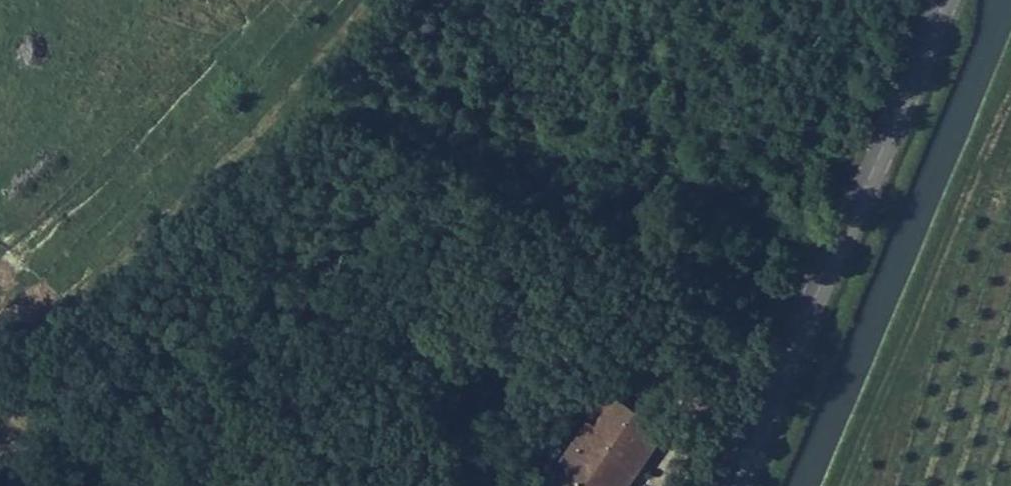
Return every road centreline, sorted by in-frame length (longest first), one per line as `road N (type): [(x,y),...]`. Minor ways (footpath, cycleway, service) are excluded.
road 1 (secondary): [(937,0),(733,485)]

